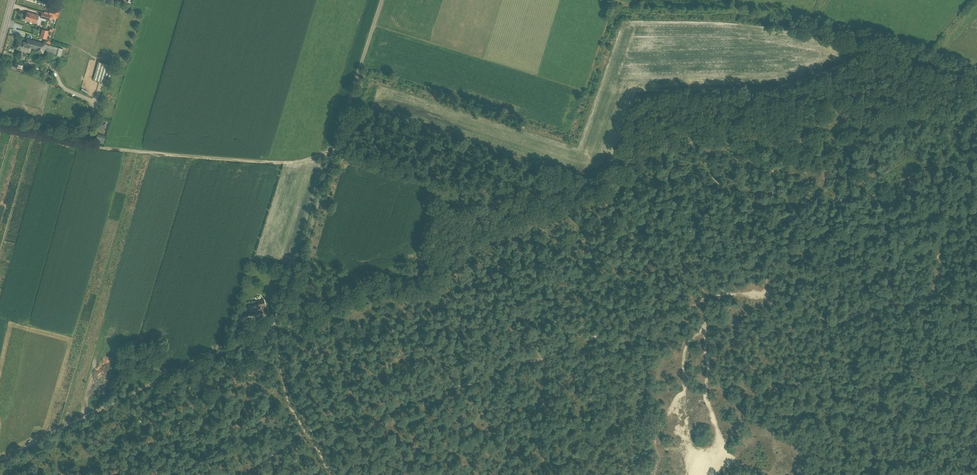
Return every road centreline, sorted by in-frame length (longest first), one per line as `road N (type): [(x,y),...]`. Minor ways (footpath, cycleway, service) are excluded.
road 1 (unclassified): [(0,460),(275,324),(382,0)]
road 2 (track): [(334,153),(268,162),(78,145),(0,129)]
road 3 (track): [(704,298),(807,293),(829,323),(940,292)]
road 4 (track): [(480,378),(565,350),(638,313),(704,298)]
road 5 (track): [(446,202),(433,212),(412,263),(337,289),(279,334)]
road 6 (track): [(704,298),(684,387),(657,428),(652,474)]
road 7 (track): [(307,433),(480,378)]
road 8 (track): [(446,202),(493,203),(561,185),(573,174)]
road 9 (track): [(334,153),(428,180),(446,202)]
road 10 (track): [(664,179),(704,298)]

